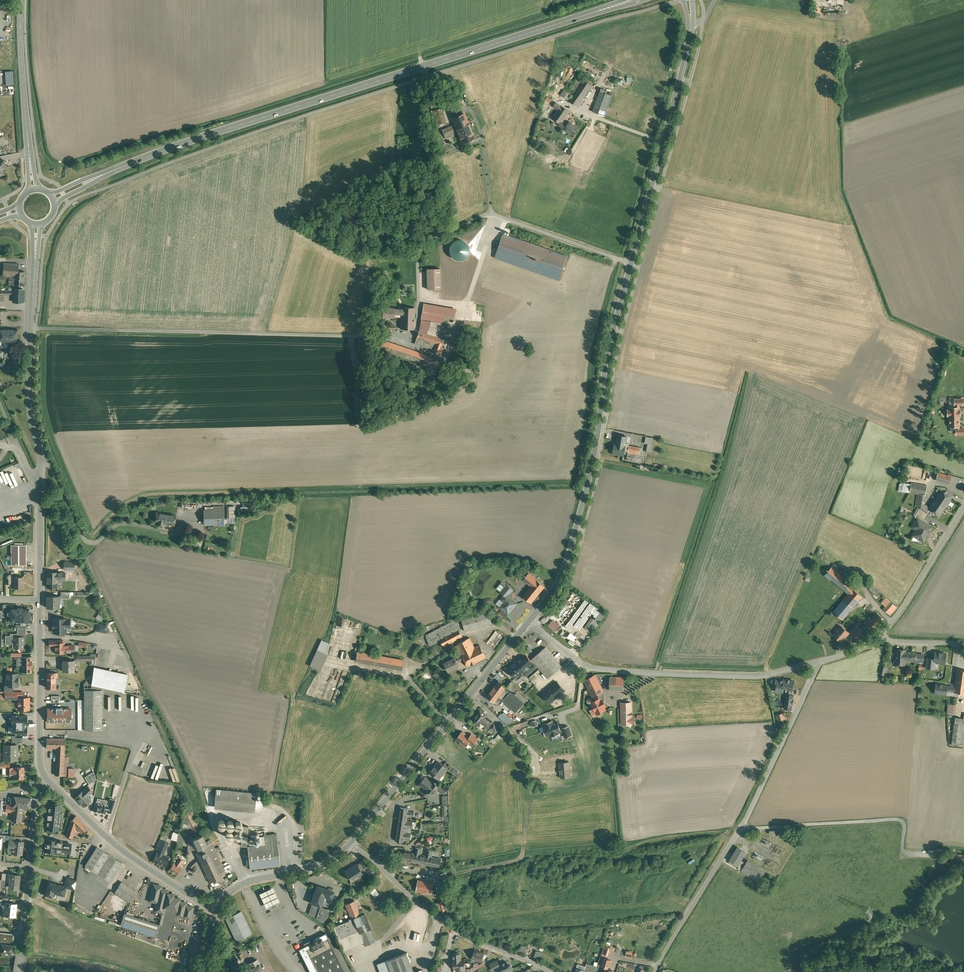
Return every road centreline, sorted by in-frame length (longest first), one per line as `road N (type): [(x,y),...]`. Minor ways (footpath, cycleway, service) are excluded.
road 1 (tertiary): [(529,622),(562,575),(584,499),(611,342),(685,58),(688,0)]
road 2 (primary): [(86,182),(632,0)]
road 3 (unclassified): [(821,661),(753,806),(655,971)]
road 4 (tertiary): [(40,599),(40,451),(29,393),(35,252)]
road 5 (tertiary): [(821,661),(756,676),(602,669),(581,663),(529,622)]
road 6 (tertiary): [(350,844),(529,622)]
road 7 (track): [(934,855),(907,854),(897,821),(740,830)]
road 8 (tertiary): [(216,912),(125,852),(46,779)]
road 9 (residential): [(19,971),(40,785)]
road 10 (tertiary): [(46,779),(39,762),(40,599)]
road 11 (tertiary): [(216,912),(239,887),(319,865),(350,844)]
road 12 (tertiary): [(880,637),(963,508)]
road 13 (secondary): [(29,153),(20,0)]
road 14 (unclassified): [(454,929),(350,844)]

